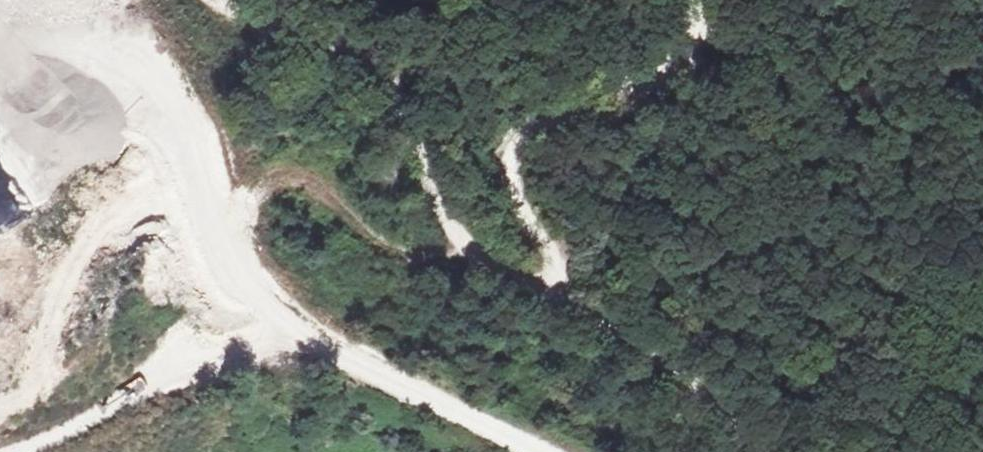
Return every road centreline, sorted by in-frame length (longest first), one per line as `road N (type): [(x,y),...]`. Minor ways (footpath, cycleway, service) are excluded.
road 1 (track): [(762,451),(700,384),(548,286),(507,276),(466,249),(406,123),(412,83),(395,44),(345,9),(308,0)]
road 2 (track): [(521,451),(404,392),(322,362),(263,357),(211,361),(170,377),(25,451)]
road 3 (track): [(695,0),(703,45),(686,63),(655,85),(522,133),(508,146),(517,192),(561,246),(561,266),(548,286)]
road 4 (track): [(211,361),(218,272),(236,223),(262,191),(294,179),(330,190),(378,244),(416,260),(466,249)]
road 5 (track): [(406,123),(380,81),(328,53),(220,21)]

